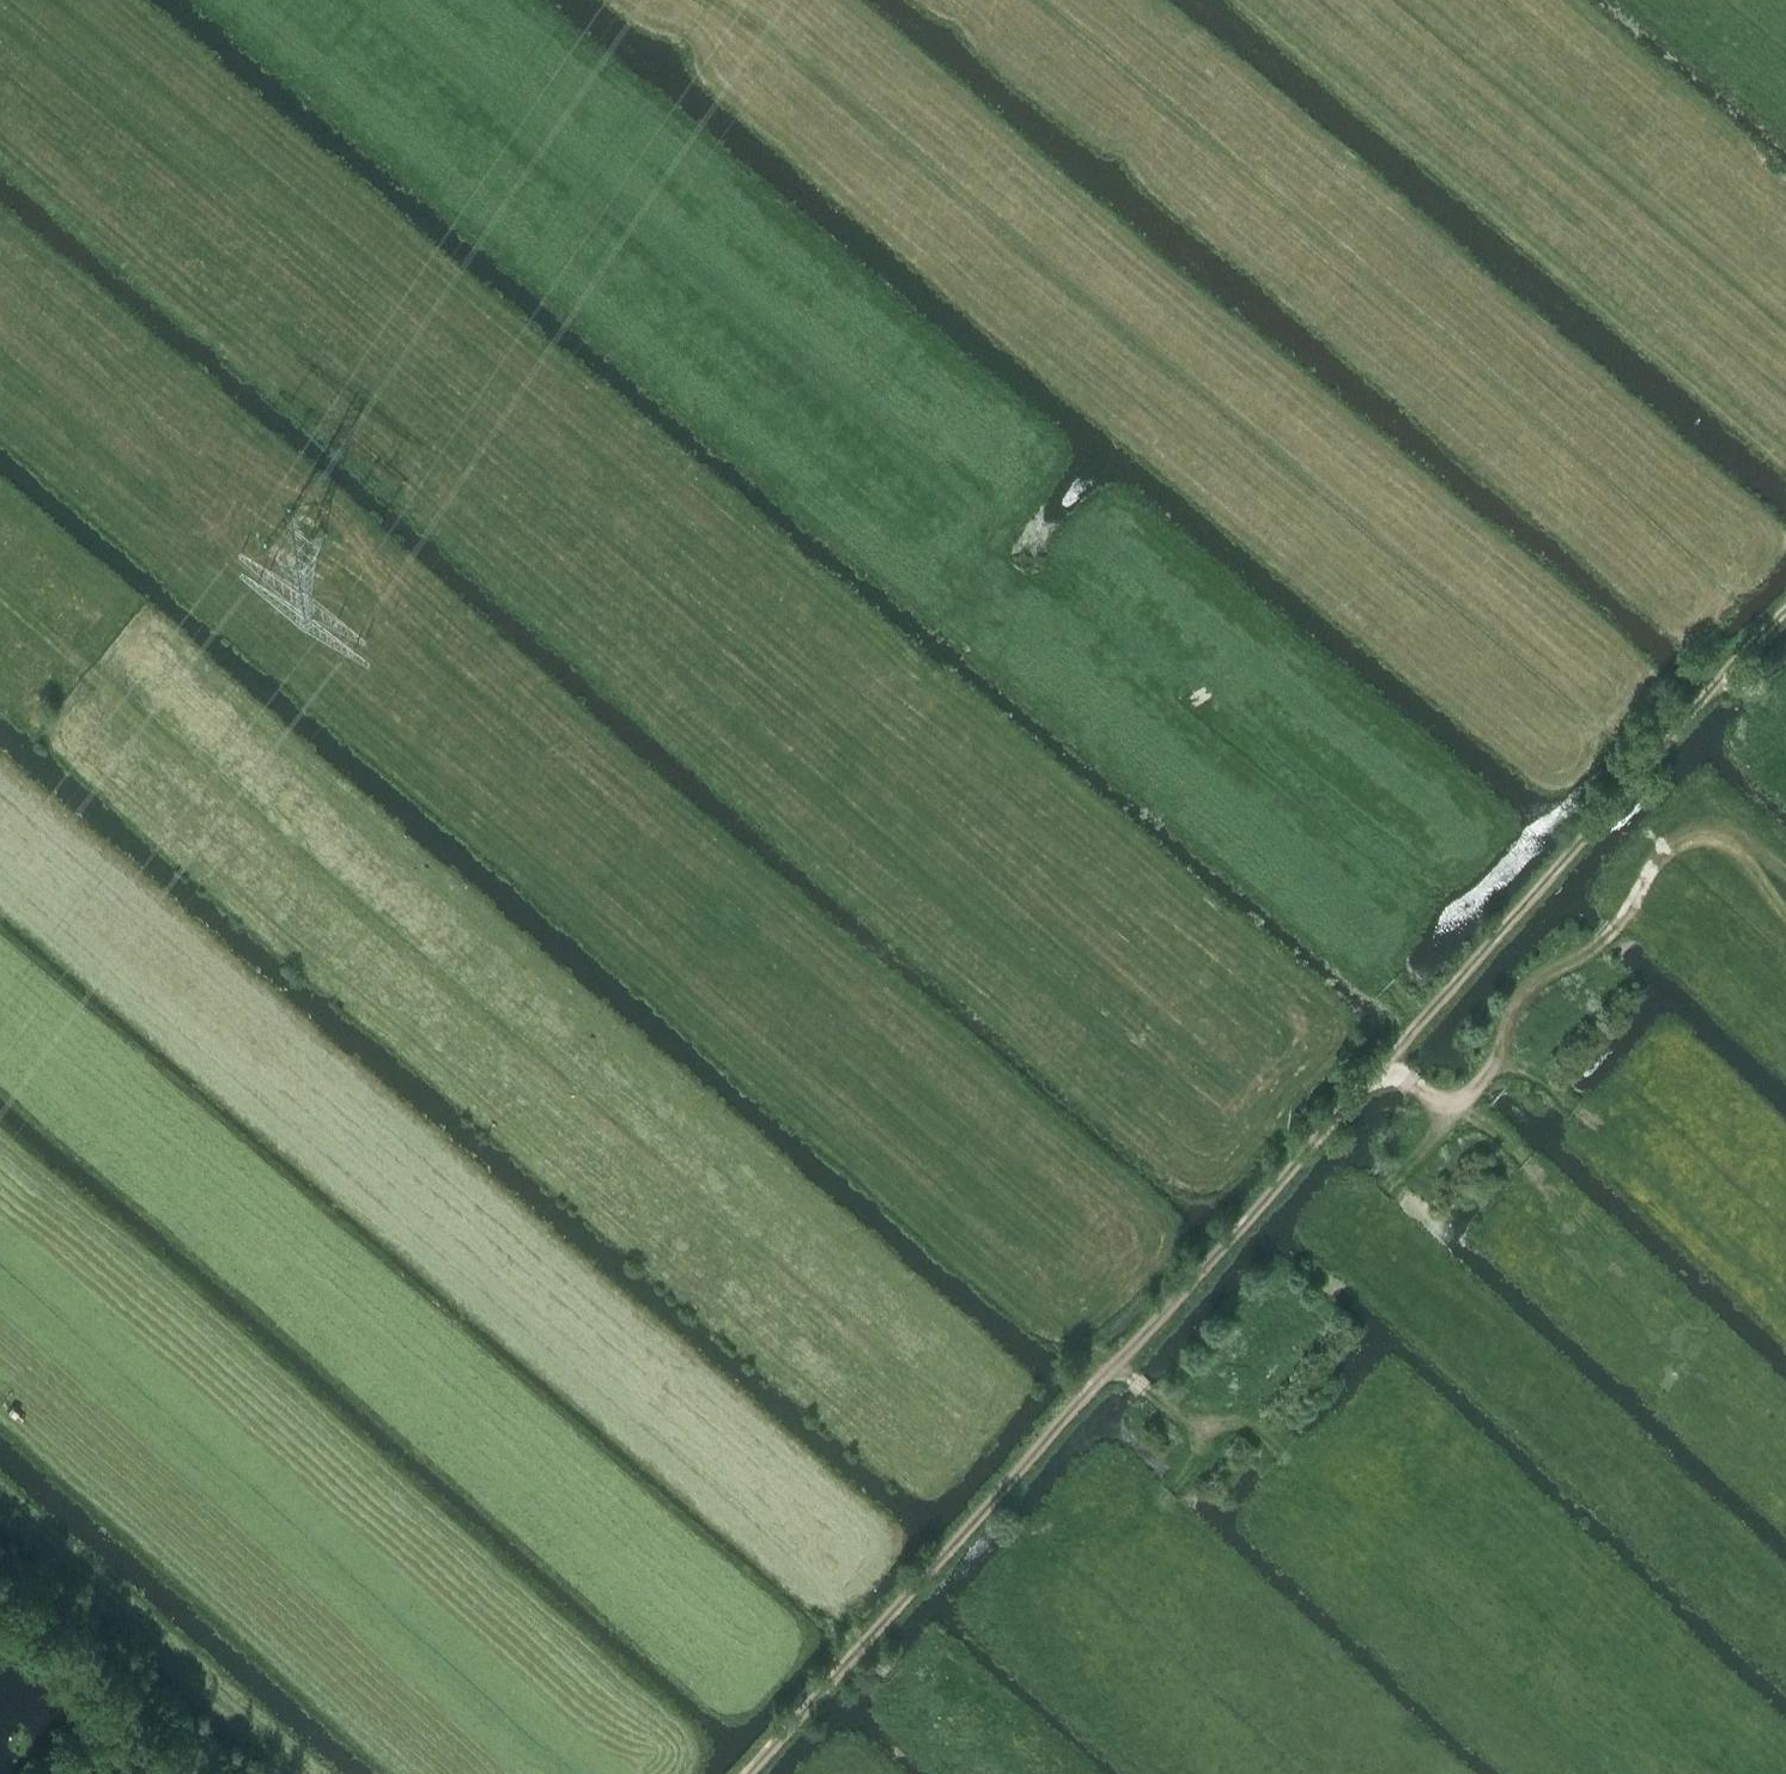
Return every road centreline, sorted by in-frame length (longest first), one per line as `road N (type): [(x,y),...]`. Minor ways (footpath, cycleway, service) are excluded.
road 1 (track): [(747,1773),(1785,611)]
road 2 (track): [(1652,905),(1522,993),(1496,1063),(1463,1105),(1378,1065)]
road 3 (track): [(1339,1502),(1245,1416),(1194,1423),(1196,1464),(1173,1489)]
road 4 (track): [(1617,298),(1785,453)]
road 5 (track): [(1386,1190),(1463,1105),(1525,1164)]

